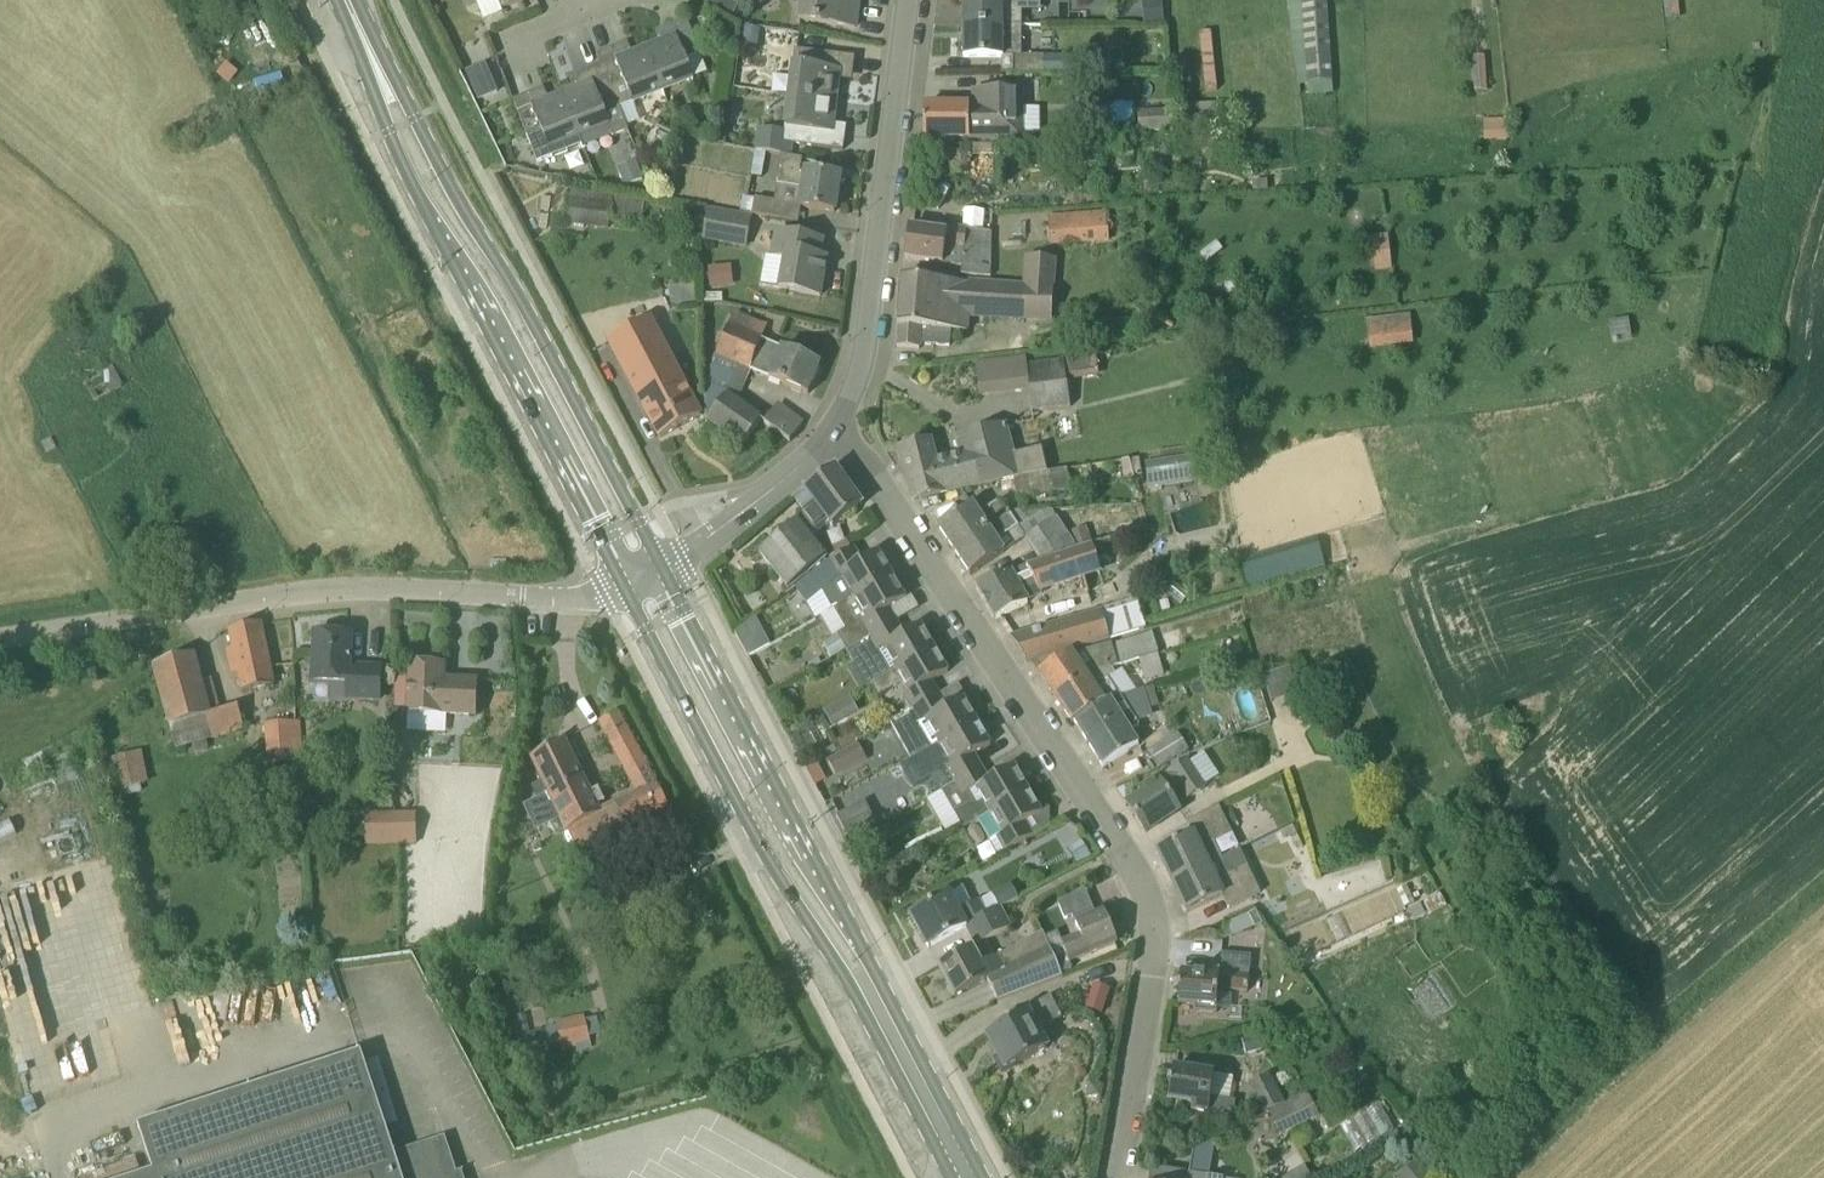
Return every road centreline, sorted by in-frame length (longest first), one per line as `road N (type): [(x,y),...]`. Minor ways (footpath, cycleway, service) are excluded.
road 1 (residential): [(1115,1177),(1148,977),(1135,882),(868,462),(832,430)]
road 2 (primary): [(966,1177),(640,576)]
road 3 (unclassified): [(0,638),(310,591),(577,598),(640,576)]
road 4 (primary): [(640,576),(426,171),(346,0)]
road 5 (tertiary): [(832,430),(868,338),(912,0)]
road 6 (tertiary): [(640,576),(741,512),(832,430)]

